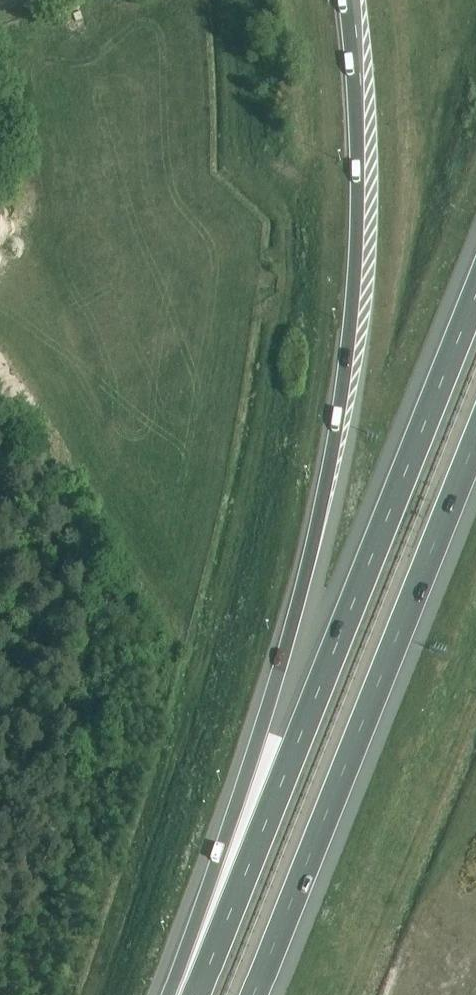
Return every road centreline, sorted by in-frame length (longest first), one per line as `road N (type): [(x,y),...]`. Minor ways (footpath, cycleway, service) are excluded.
road 1 (motorway): [(346,0),(358,149),(351,309),(330,467),(289,639),(183,994)]
road 2 (motorway): [(475,292),(196,994)]
road 3 (motorway): [(254,994),(475,435)]
road 4 (track): [(0,374),(179,647)]

